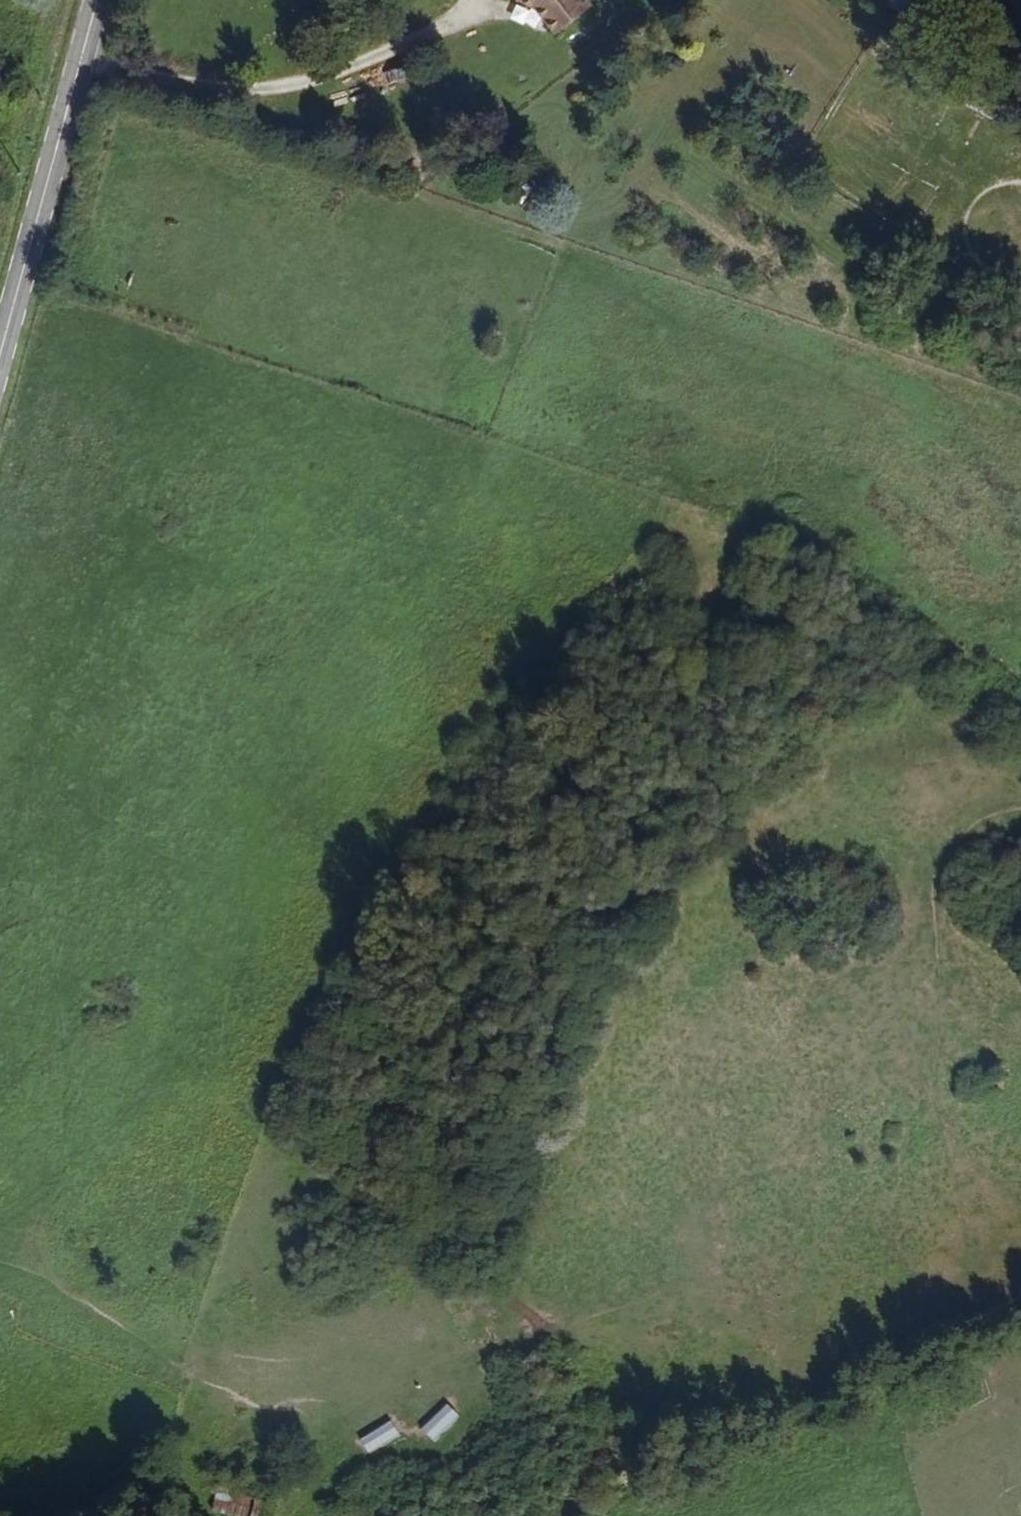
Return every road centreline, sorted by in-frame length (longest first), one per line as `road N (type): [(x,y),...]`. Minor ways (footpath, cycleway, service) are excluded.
road 1 (secondary): [(0,372),(104,0)]

